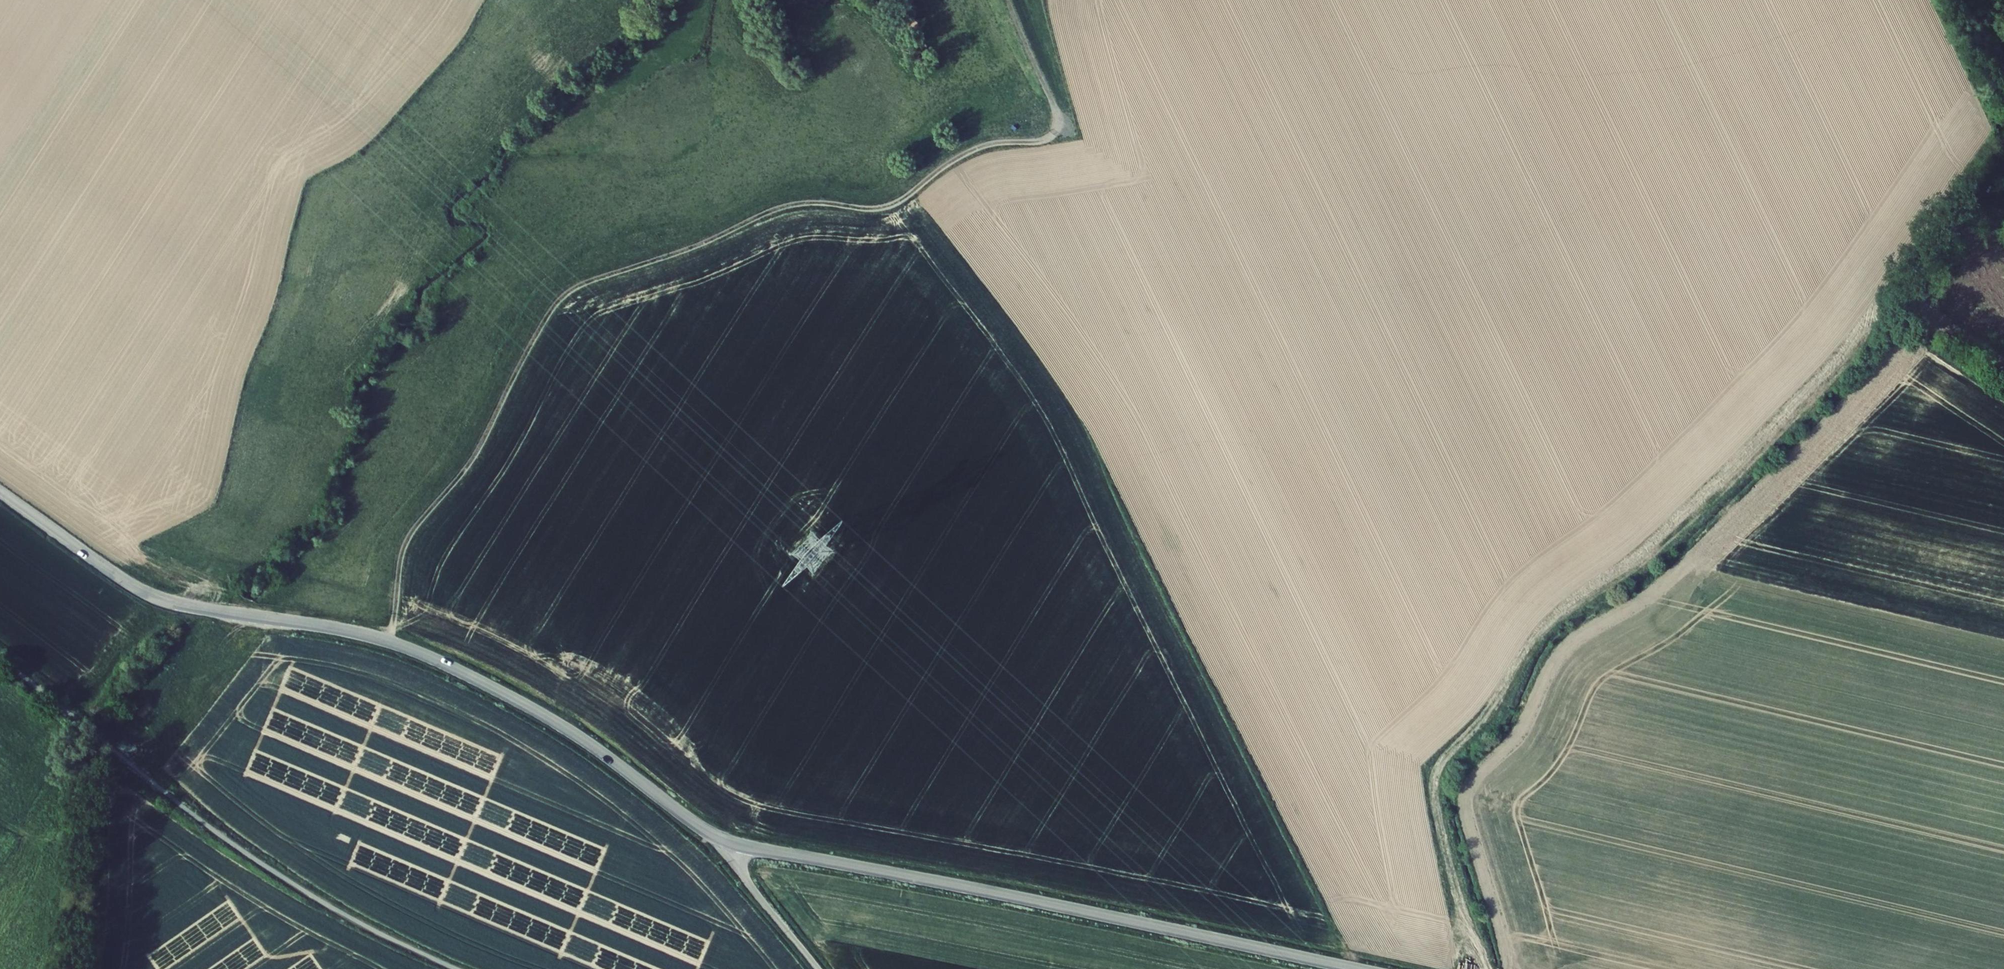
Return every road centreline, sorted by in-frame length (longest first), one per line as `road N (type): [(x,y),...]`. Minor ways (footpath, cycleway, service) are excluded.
road 1 (tertiary): [(734,844),(568,730),(449,666),(348,631),(161,599),(0,492)]
road 2 (tertiary): [(1354,968),(734,844)]
road 3 (residential): [(734,844),(759,896),(818,968)]

